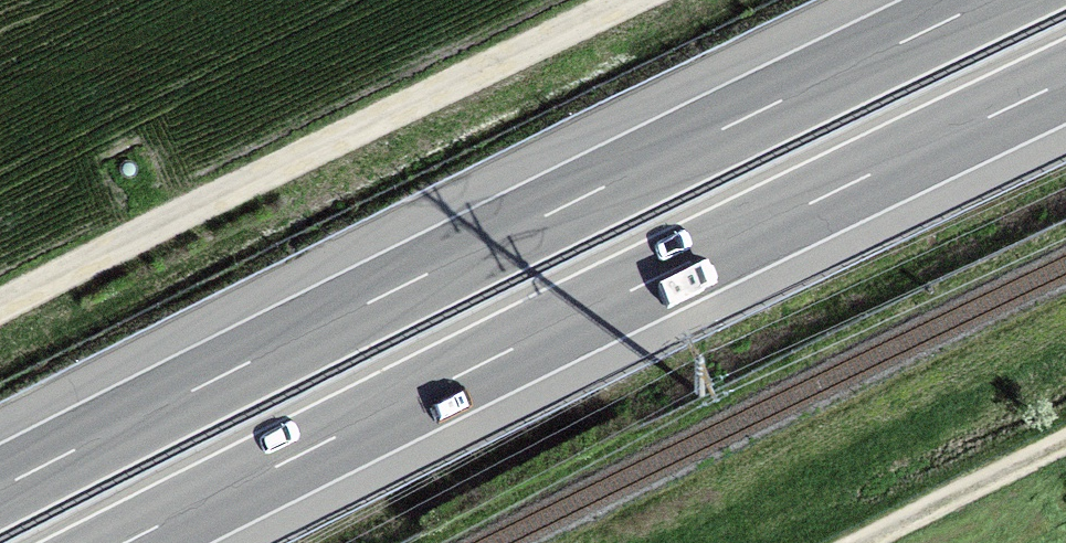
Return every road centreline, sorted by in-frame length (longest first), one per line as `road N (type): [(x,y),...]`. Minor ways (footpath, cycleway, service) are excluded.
road 1 (motorway): [(992,0),(0,489)]
road 2 (motorway): [(128,542),(1065,79)]
road 3 (track): [(658,0),(0,325)]
road 4 (track): [(1065,439),(854,542)]

